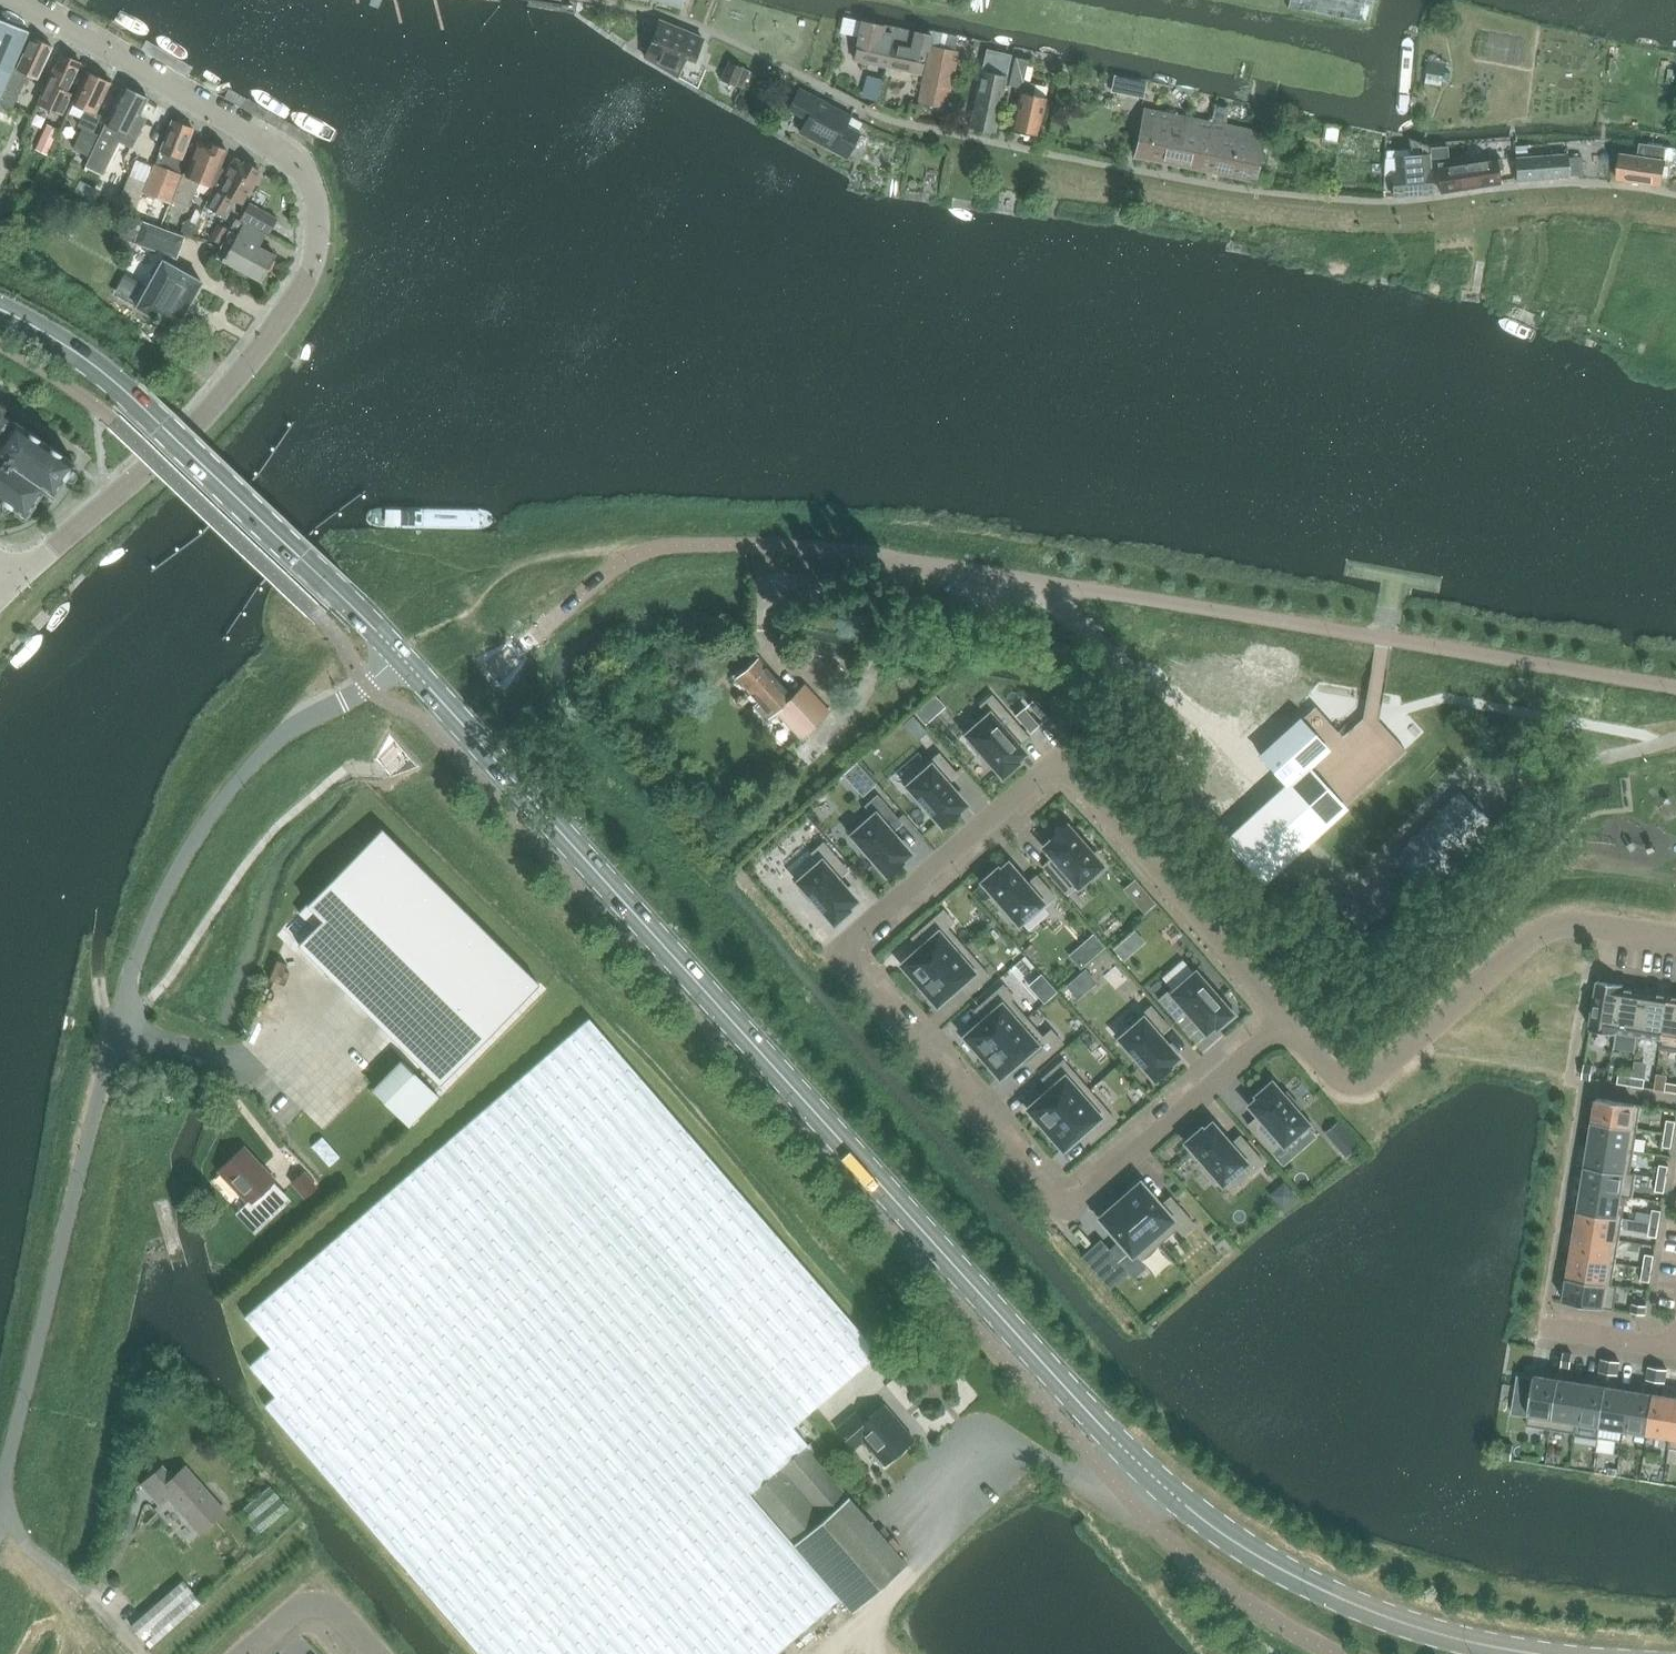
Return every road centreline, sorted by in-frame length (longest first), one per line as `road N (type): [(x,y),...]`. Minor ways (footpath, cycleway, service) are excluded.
road 1 (tertiary): [(1534,1653),(1437,1633),(1316,1586),(1158,1483),(402,658)]
road 2 (unclassified): [(402,658),(266,746),(214,808),(169,883),(128,990),(0,1483)]
road 3 (residential): [(1281,1019),(1082,1191),(1073,1198),(1054,1193),(852,952),(1055,768),(1072,776)]
road 4 (residential): [(17,579),(216,403),(308,278),(319,235),(309,179),(285,154),(11,0)]
road 5 (residential): [(1675,690),(884,559)]
road 6 (tertiary): [(402,658),(129,394),(0,310)]
road 7 (residential): [(1281,1019),(1330,1075),(1369,1082),(1552,930),(1579,925),(1675,939)]
road 8 (residential): [(1072,776),(1281,1019)]
road 9 (residential): [(246,1653),(313,1604),(335,1610),(374,1653)]
road 10 (residential): [(1549,1321),(1675,1345)]

